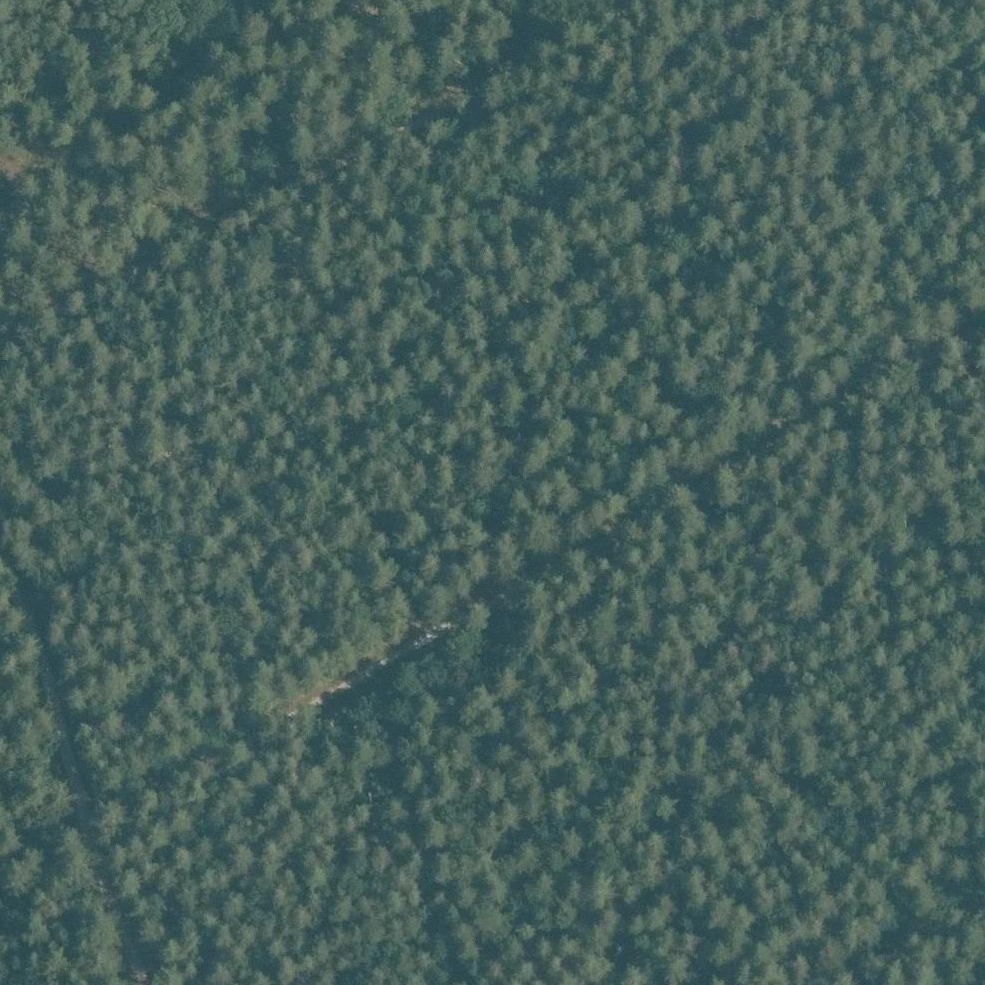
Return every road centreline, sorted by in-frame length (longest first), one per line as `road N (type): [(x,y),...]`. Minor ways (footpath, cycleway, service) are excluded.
road 1 (track): [(984,326),(81,821)]
road 2 (track): [(642,0),(0,342)]
road 3 (track): [(838,984),(984,902)]

